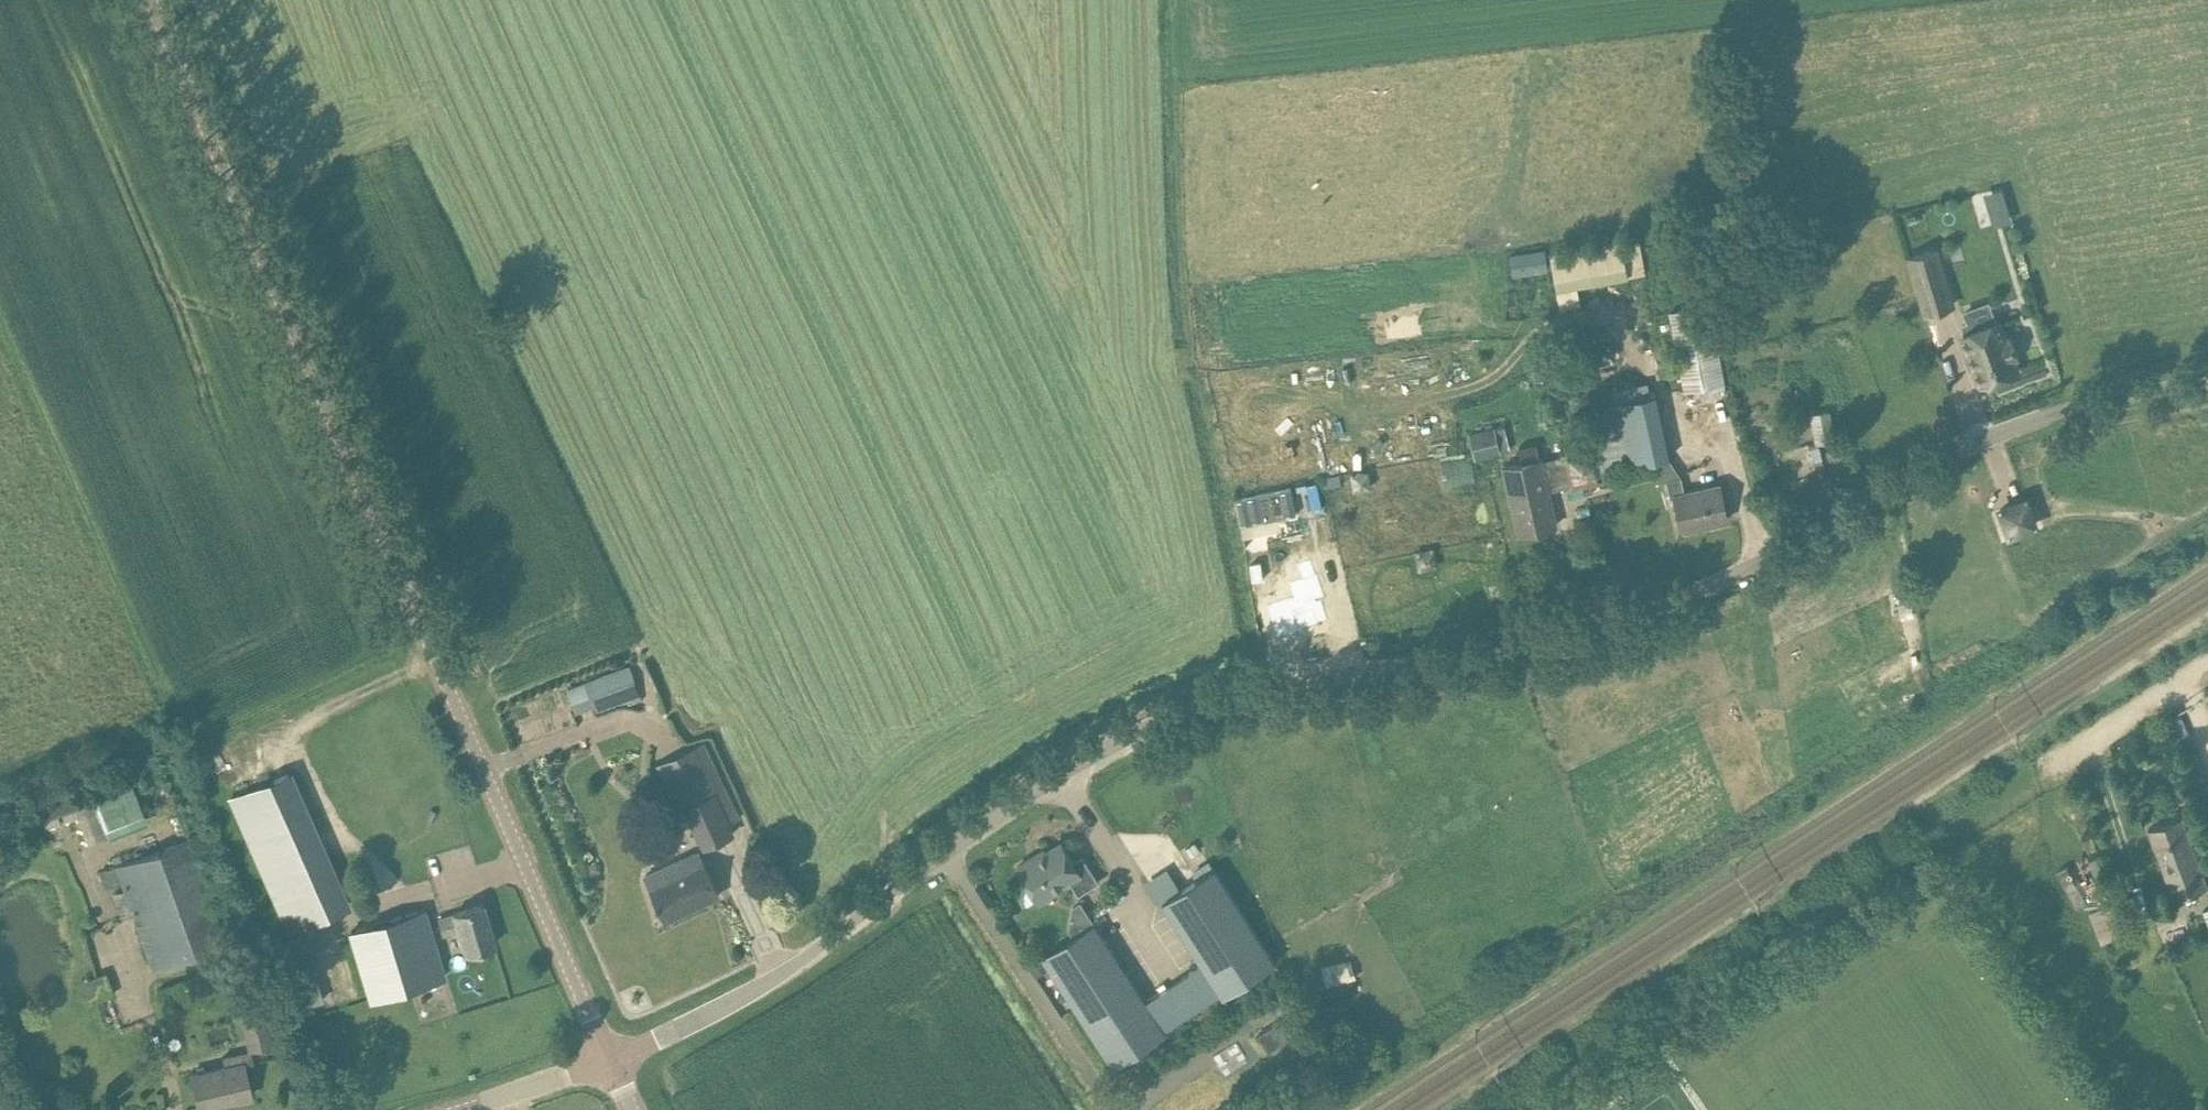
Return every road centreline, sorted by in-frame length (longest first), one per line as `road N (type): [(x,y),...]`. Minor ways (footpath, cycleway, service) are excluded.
road 1 (unclassified): [(609,1061),(752,993),(1044,785),(1204,704),(1298,680),(1429,665),(1677,602),(1783,553),(1912,471),(2104,401),(2207,381)]
road 2 (unclassified): [(609,1061),(151,0)]
road 3 (unclassified): [(457,1109),(609,1061)]
road 4 (track): [(2095,744),(2207,671)]

